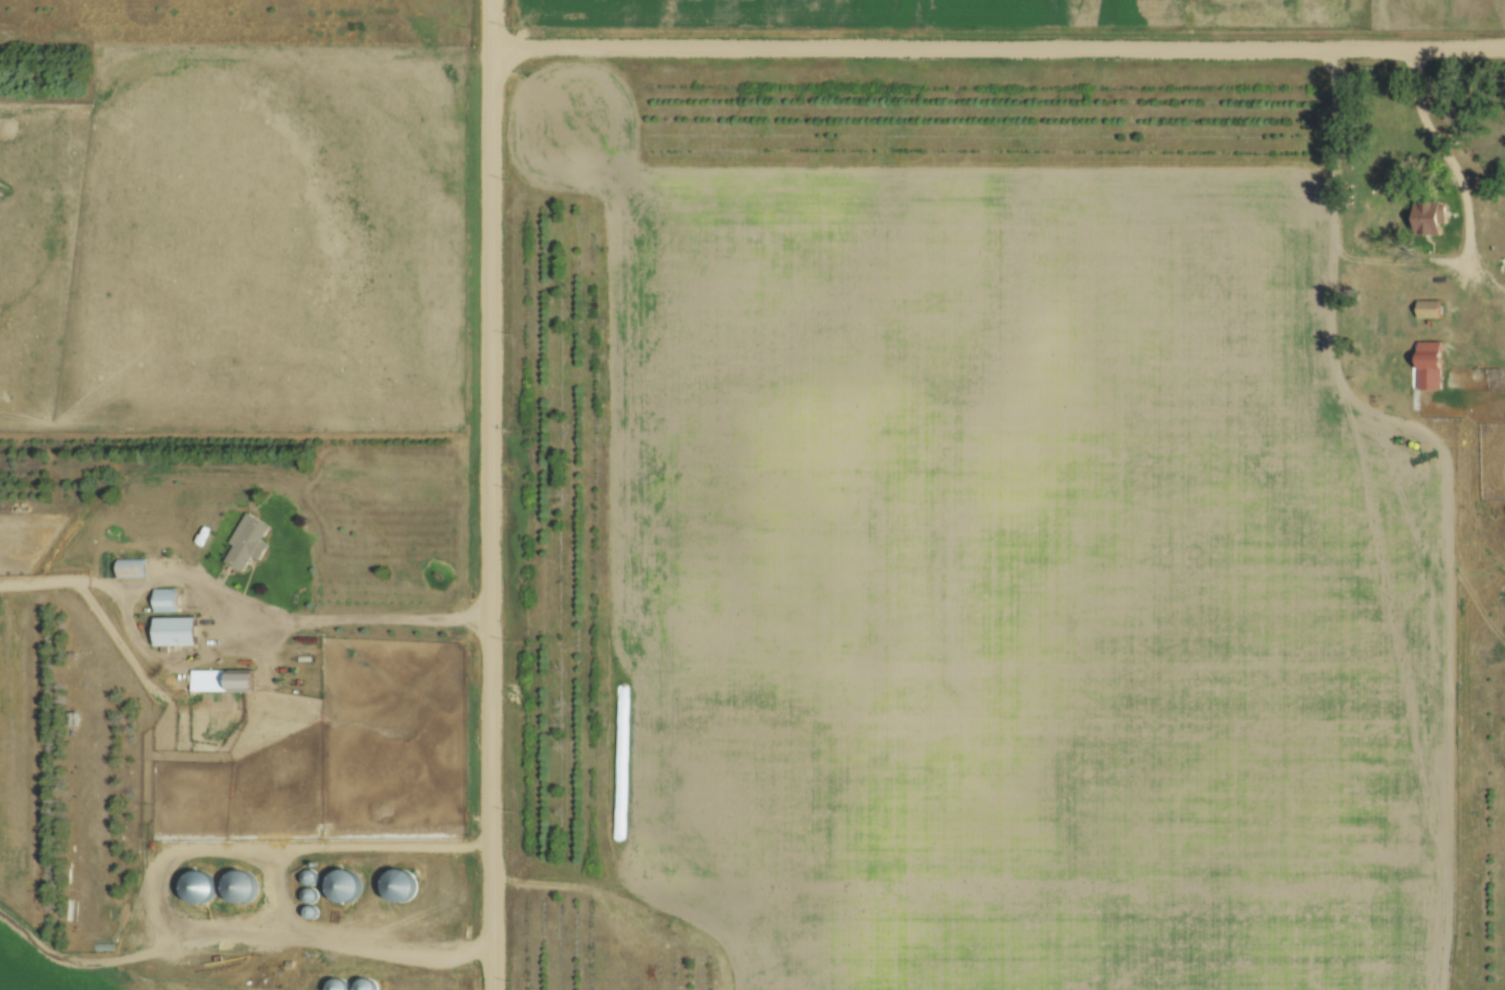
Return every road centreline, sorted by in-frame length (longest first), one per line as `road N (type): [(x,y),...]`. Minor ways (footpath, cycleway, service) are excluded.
road 1 (residential): [(494,45),(1504,49)]
road 2 (residential): [(495,989),(493,0)]

